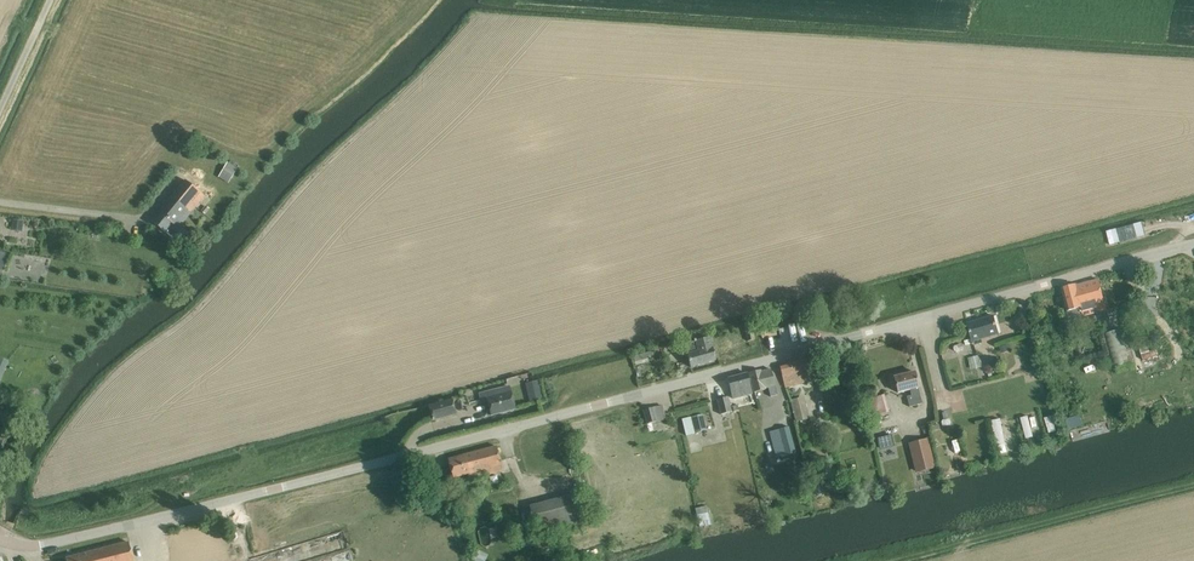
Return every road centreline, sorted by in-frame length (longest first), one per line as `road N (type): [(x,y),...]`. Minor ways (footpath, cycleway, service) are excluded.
road 1 (unclassified): [(23,547),(1193,246)]

